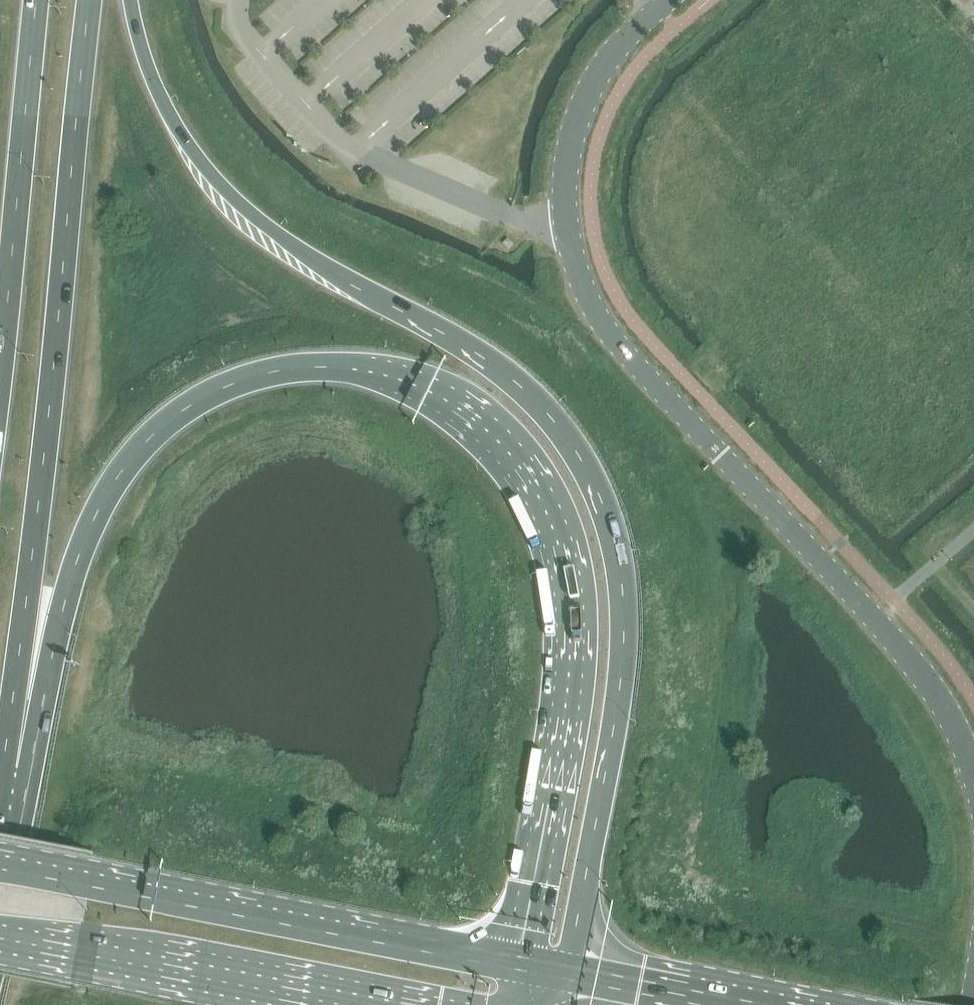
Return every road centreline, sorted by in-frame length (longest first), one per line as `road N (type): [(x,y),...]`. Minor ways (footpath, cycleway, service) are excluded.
road 1 (trunk): [(2,777),(87,537),(145,443),(204,397),(265,373),(329,366),(400,379),(437,393),(501,435),(547,508),(566,573),(568,699),(522,964)]
road 2 (primary): [(567,972),(625,646),(618,552),(599,494),(568,440),(521,385),(295,246),(227,193),(175,125),(132,0)]
road 3 (unclassified): [(973,768),(930,683),(616,341),(587,295),(569,228),(569,147),(601,68),(665,0)]
road 4 (trunk): [(522,964),(0,868)]
road 5 (primary): [(44,463),(90,0)]
road 6 (trunk): [(36,0),(0,373)]
road 7 (primary): [(0,939),(335,1004)]
road 8 (trunk): [(2,777),(44,463)]
road 9 (secondary): [(730,1004),(567,972)]

